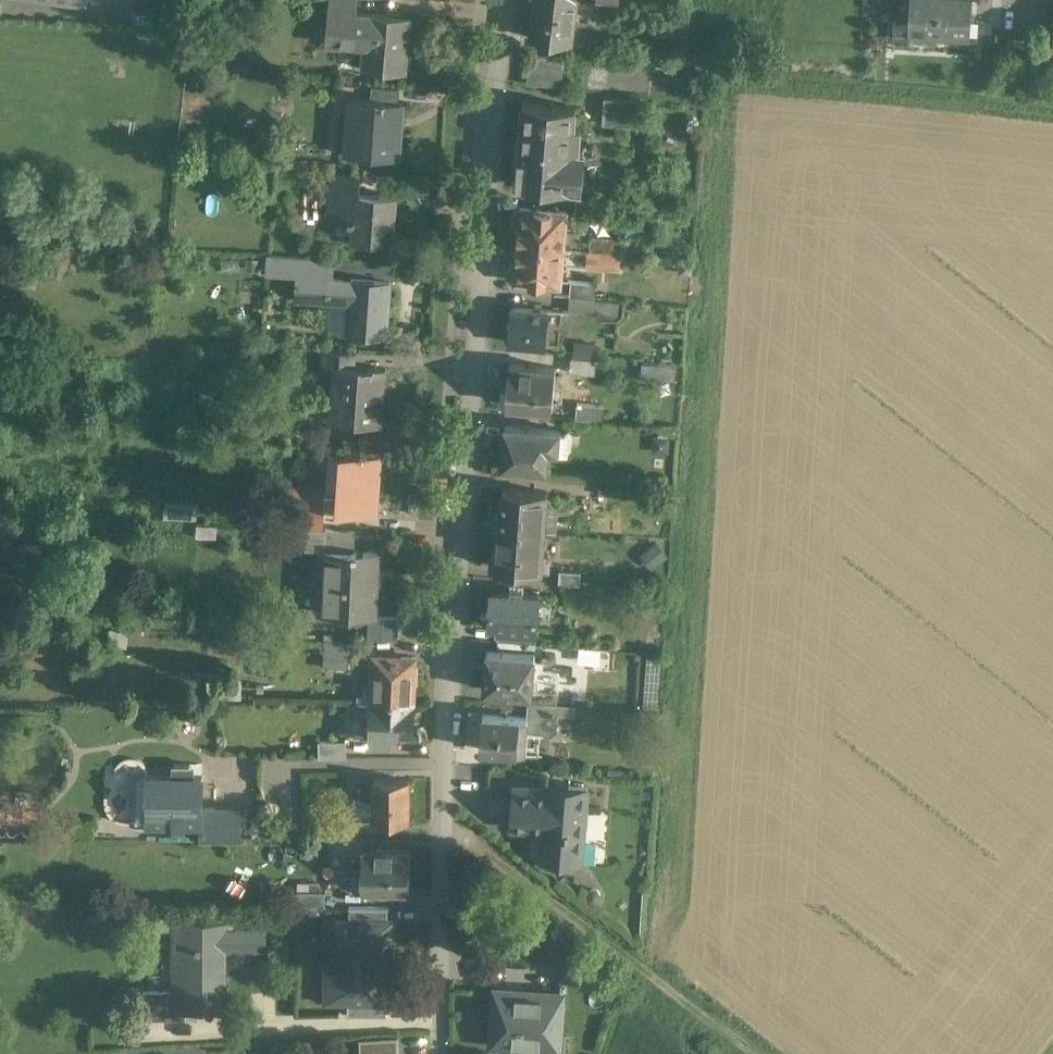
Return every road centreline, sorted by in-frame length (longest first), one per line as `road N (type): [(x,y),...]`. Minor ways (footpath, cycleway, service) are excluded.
road 1 (residential): [(447,1053),(449,687),(505,0)]
road 2 (track): [(763,1053),(445,806)]

